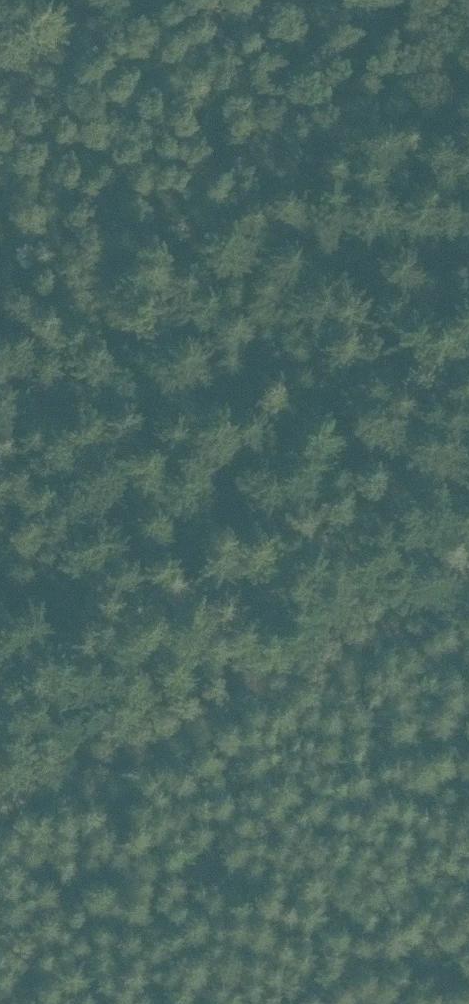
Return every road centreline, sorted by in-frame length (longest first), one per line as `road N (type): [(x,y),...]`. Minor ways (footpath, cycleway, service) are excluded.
road 1 (track): [(0,789),(468,562)]
road 2 (track): [(113,0),(0,72)]

